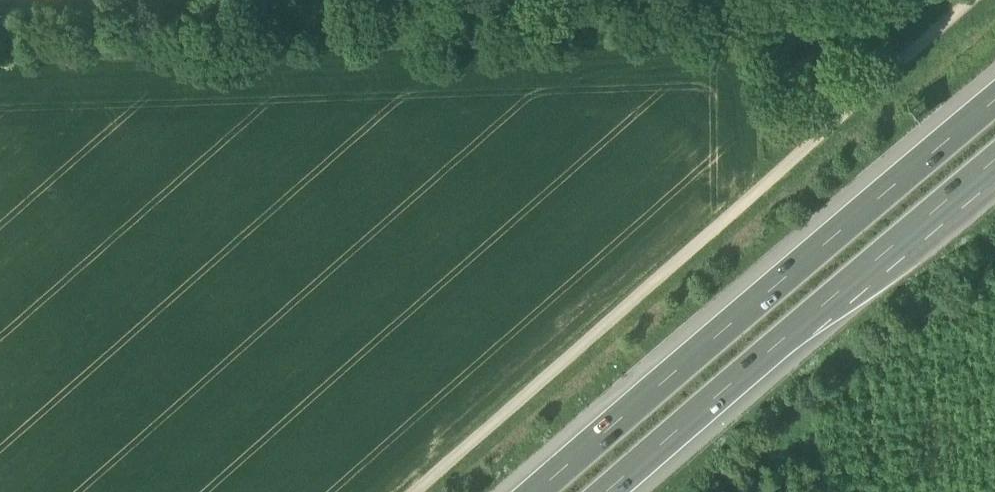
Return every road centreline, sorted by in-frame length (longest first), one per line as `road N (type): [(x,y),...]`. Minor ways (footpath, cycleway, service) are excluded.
road 1 (track): [(410,491),(963,0)]
road 2 (motorway): [(994,102),(526,491)]
road 3 (motorway): [(596,491),(994,159)]

